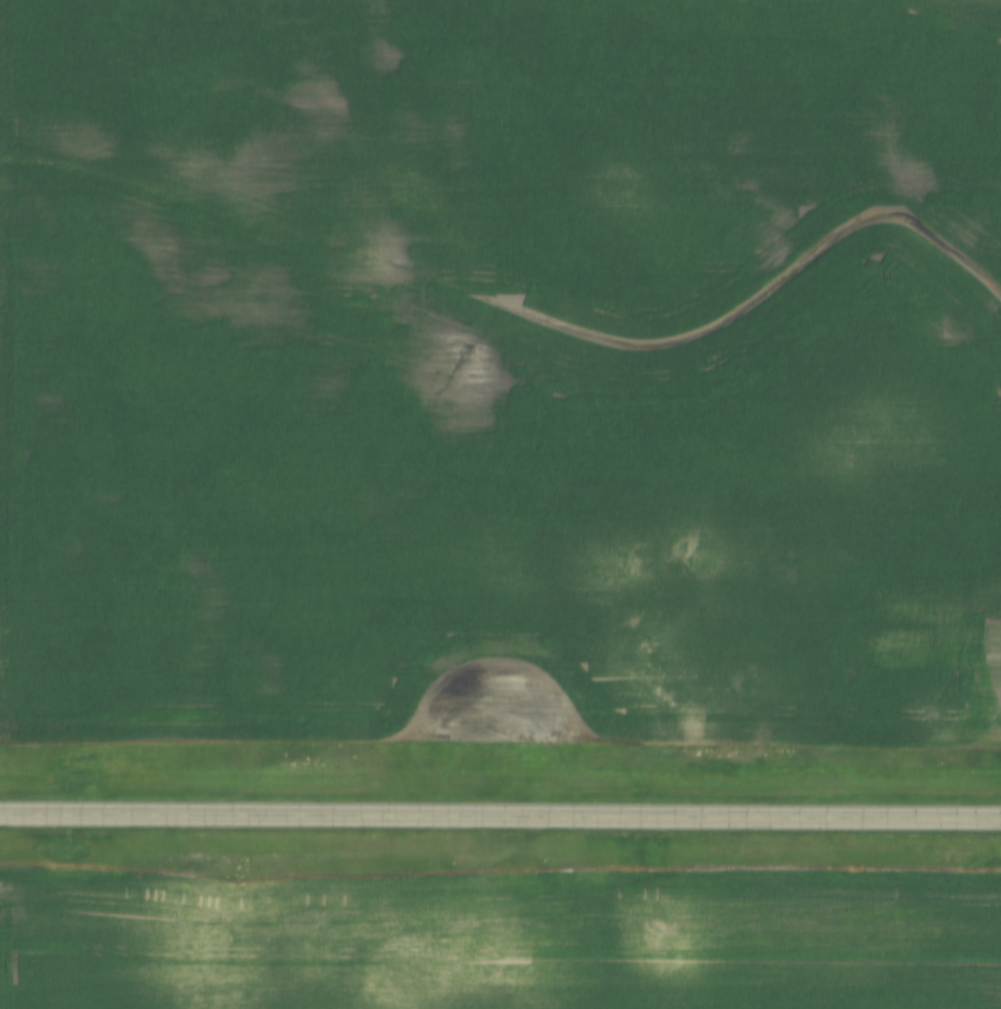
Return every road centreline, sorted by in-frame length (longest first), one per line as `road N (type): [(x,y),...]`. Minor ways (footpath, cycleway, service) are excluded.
road 1 (secondary): [(1000,820),(0,815)]

